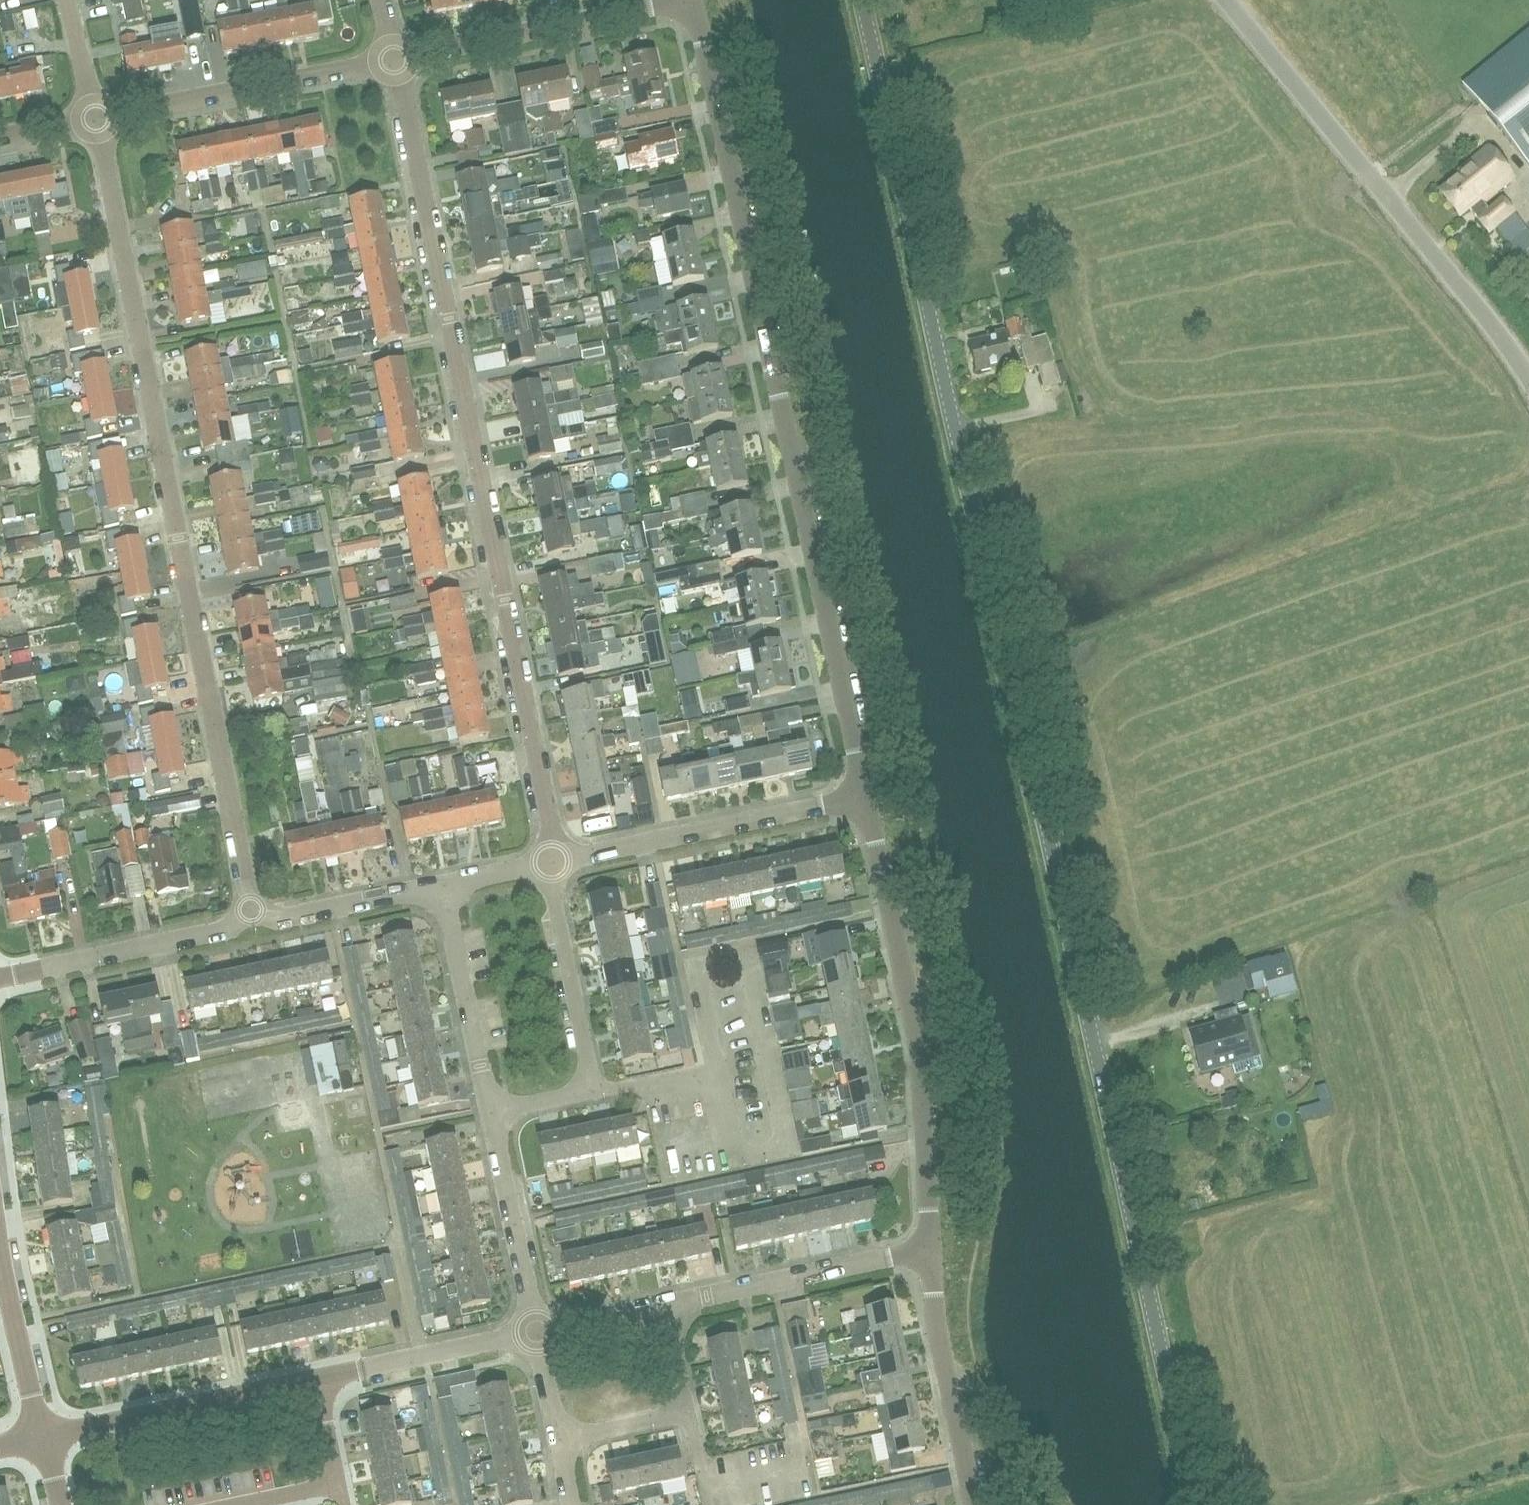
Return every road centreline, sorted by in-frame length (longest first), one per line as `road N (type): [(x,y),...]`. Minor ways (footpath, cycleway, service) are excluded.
road 1 (tertiary): [(1194,1504),(860,0)]
road 2 (residential): [(867,800),(693,0)]
road 3 (residential): [(553,862),(394,61)]
road 4 (residential): [(252,918),(95,117)]
road 5 (unclassified): [(1528,379),(1229,0)]
road 6 (residential): [(929,1249),(915,1033),(867,800)]
road 7 (residential): [(491,1111),(594,1085),(553,862)]
road 8 (residential): [(553,862),(867,800)]
road 9 (residential): [(95,117),(394,61)]
road 10 (residential): [(42,1438),(316,1379)]
road 11 (residential): [(394,61),(666,0)]
road 12 (residential): [(665,1307),(929,1249)]
road 13 (residential): [(971,1504),(929,1249)]
road 14 (residential): [(0,975),(252,918)]
road 15 (residential): [(491,1111),(441,885)]
road 16 (residential): [(533,1333),(491,1111)]
road 17 (residential): [(316,1379),(533,1333)]
road 18 (residential): [(252,918),(441,885)]
road 19 (residential): [(42,1438),(0,1253)]
road 20 (residential): [(533,1333),(665,1307)]
road 21 (residential): [(559,1441),(689,1412)]
road 22 (residential): [(95,117),(67,0)]

